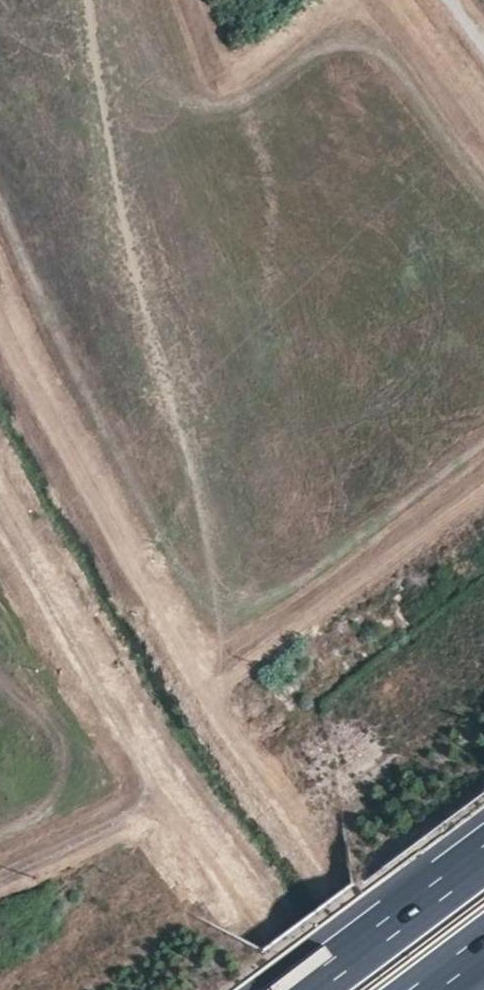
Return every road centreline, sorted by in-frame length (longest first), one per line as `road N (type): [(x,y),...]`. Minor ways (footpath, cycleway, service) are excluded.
road 1 (motorway): [(483,857),(306,989)]

